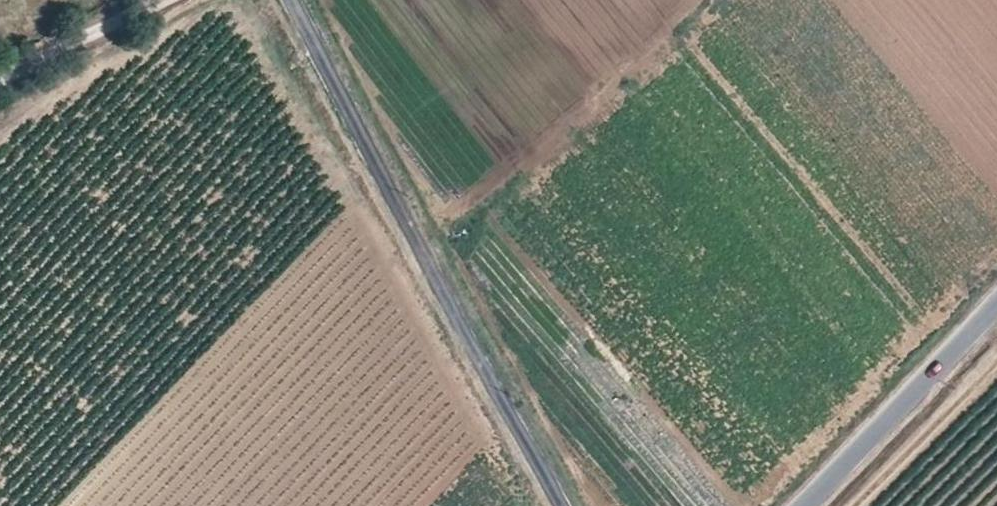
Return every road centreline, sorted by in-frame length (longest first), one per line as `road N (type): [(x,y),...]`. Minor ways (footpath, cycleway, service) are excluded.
road 1 (unclassified): [(296,0),(561,505)]
road 2 (unclassified): [(804,505),(996,304)]
road 3 (unclassified): [(0,120),(226,0)]

